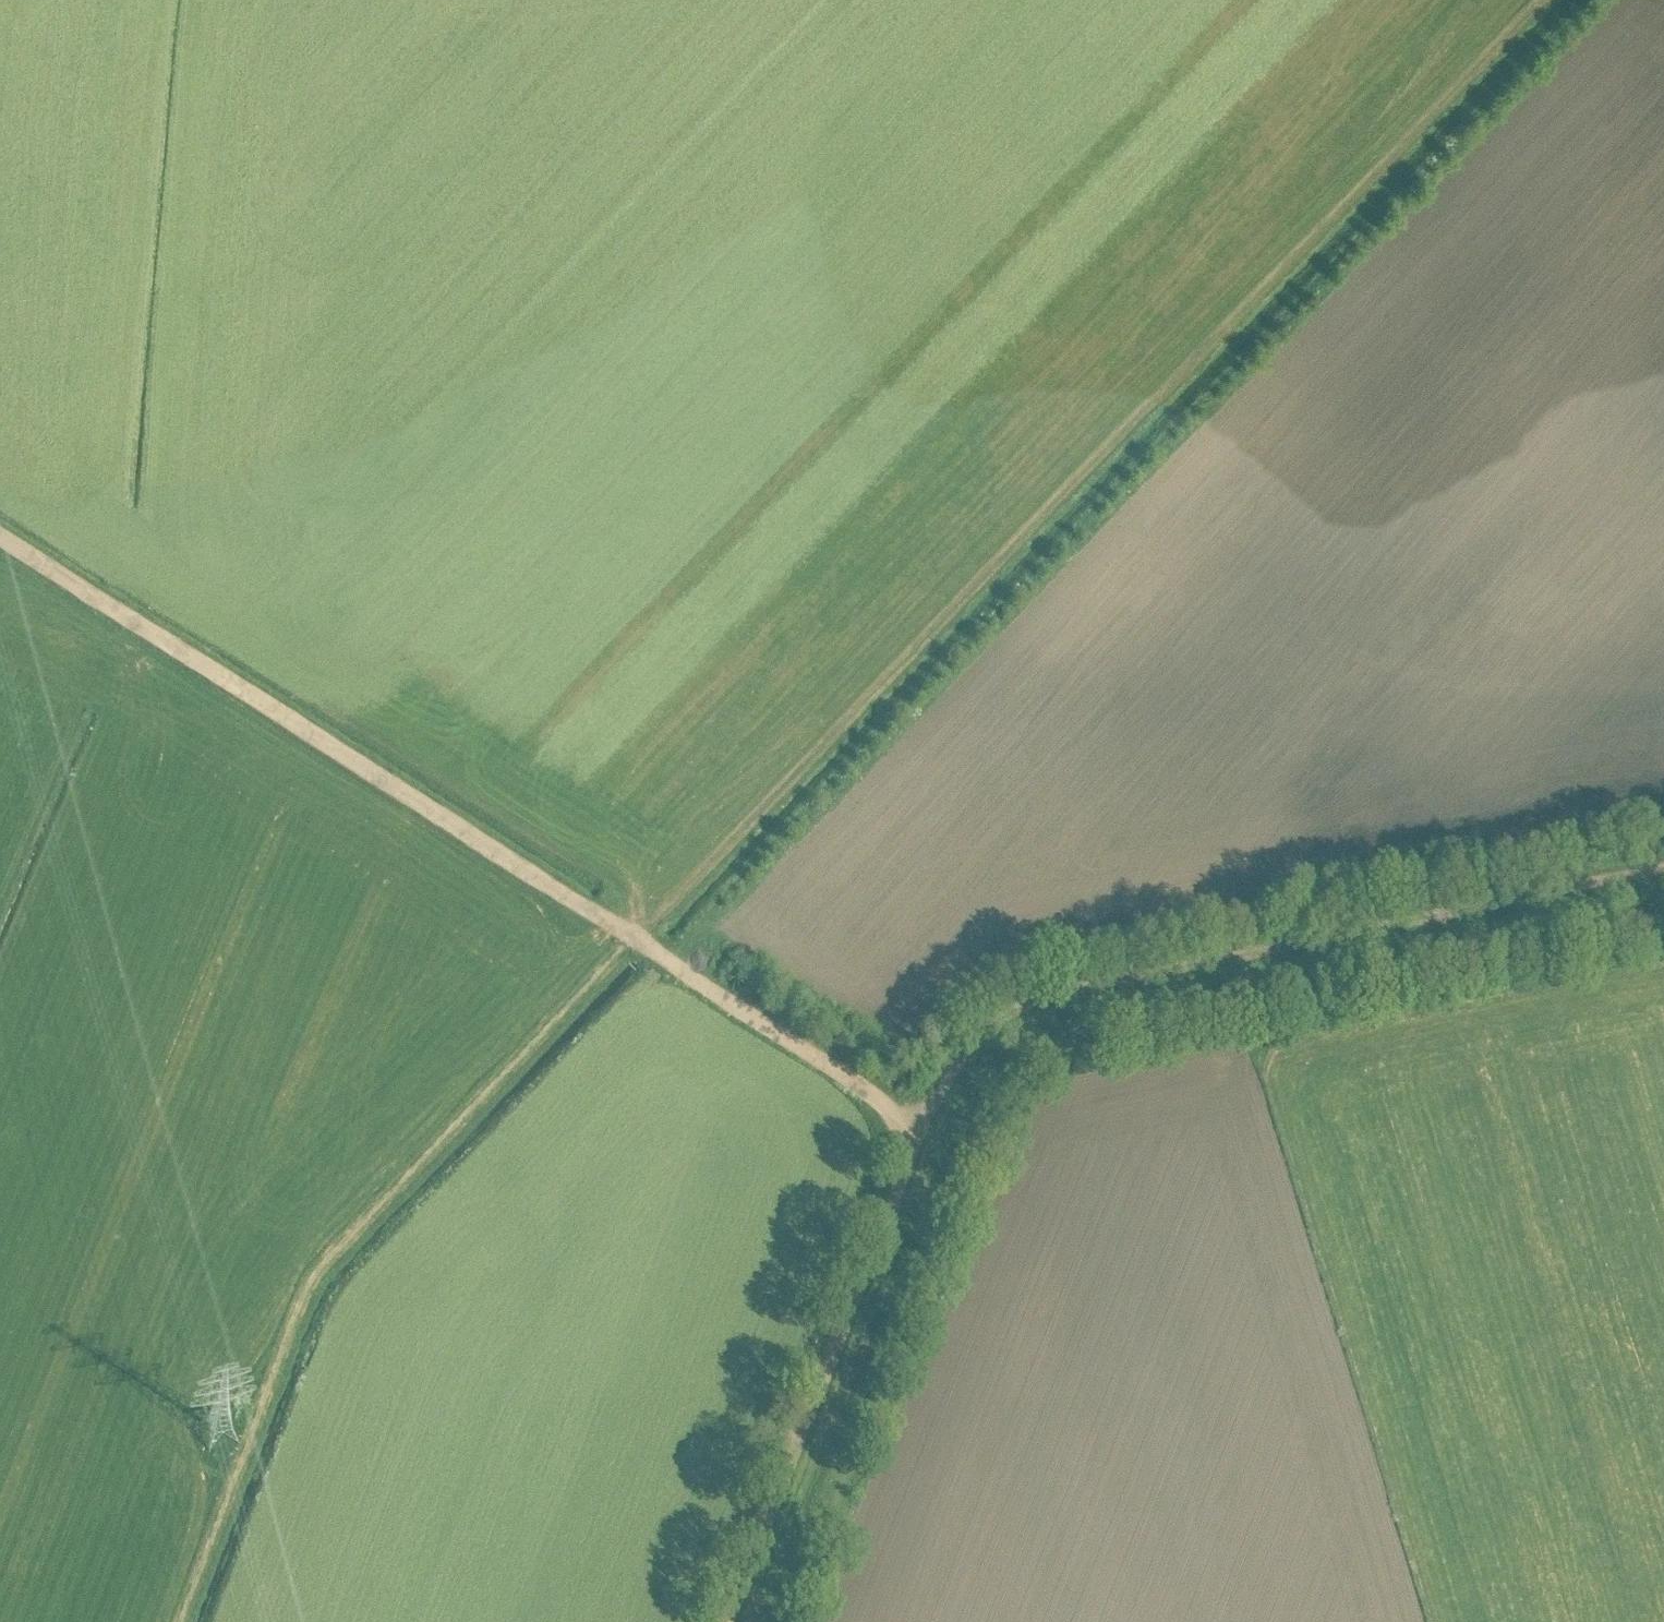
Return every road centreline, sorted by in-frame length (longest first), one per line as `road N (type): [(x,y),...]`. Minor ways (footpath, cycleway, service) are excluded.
road 1 (track): [(666,963),(1582,0)]
road 2 (track): [(921,1125),(972,1045),(1045,996),(1663,871)]
road 3 (track): [(0,540),(666,963)]
road 4 (track): [(728,1621),(921,1125)]
road 5 (track): [(666,963),(921,1125)]

